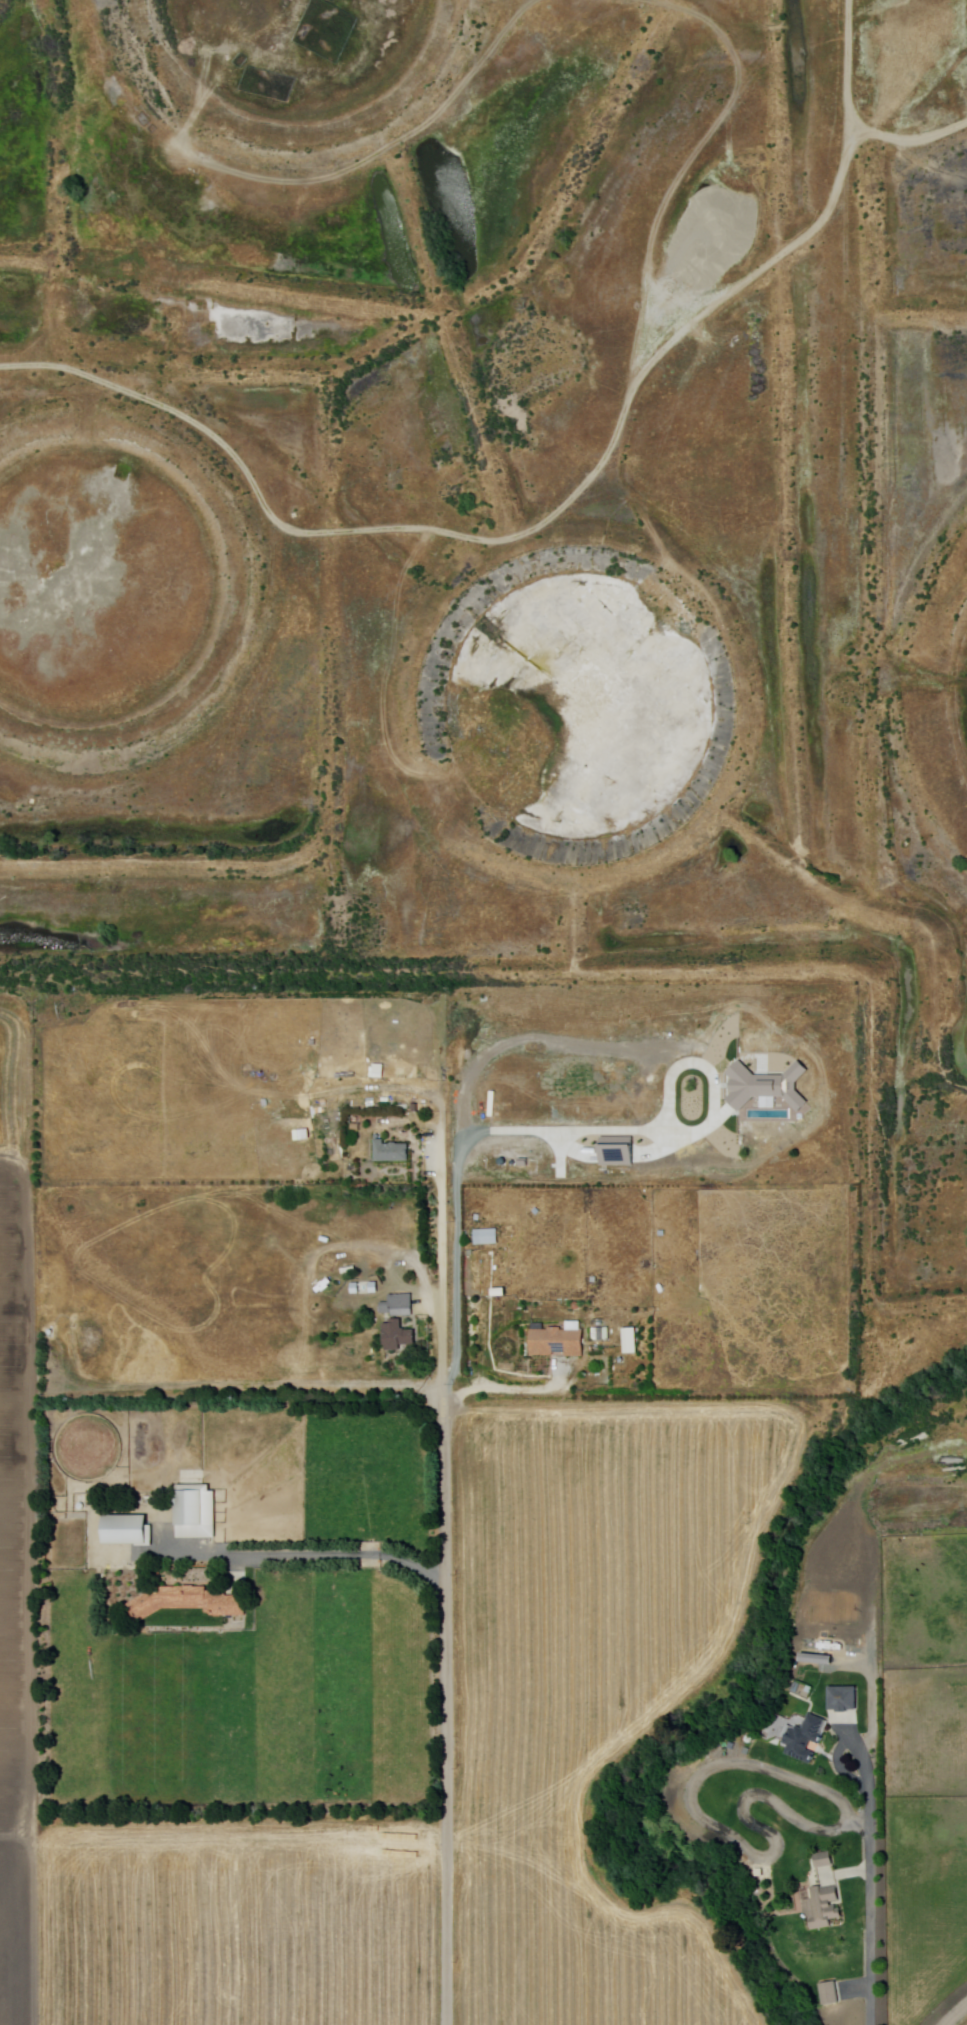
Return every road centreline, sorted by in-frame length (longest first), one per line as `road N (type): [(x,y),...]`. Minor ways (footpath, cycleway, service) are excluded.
road 1 (residential): [(447,2024),(443,1134)]

